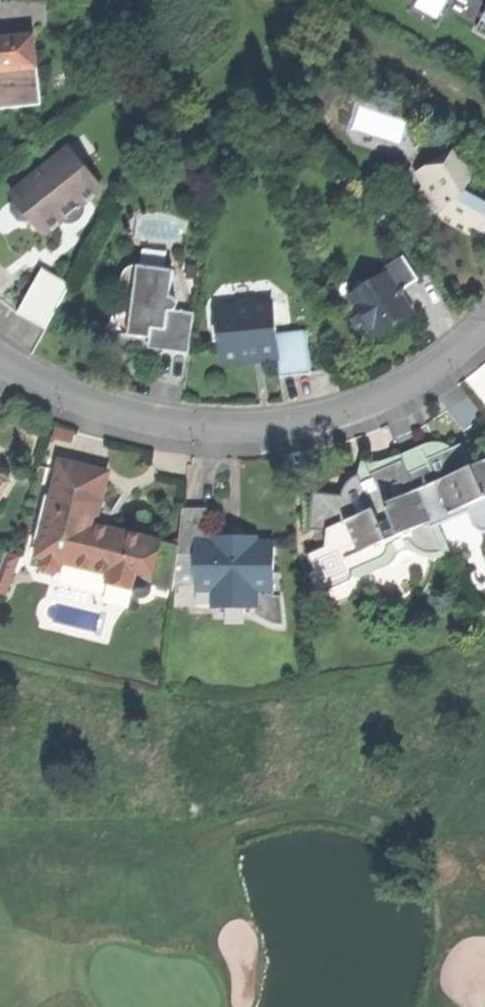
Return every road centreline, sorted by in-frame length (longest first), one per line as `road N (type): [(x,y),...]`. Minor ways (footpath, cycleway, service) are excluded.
road 1 (residential): [(484,330),(426,382),(315,424),(205,428),(104,415),(0,366)]
road 2 (residential): [(484,111),(288,0)]

